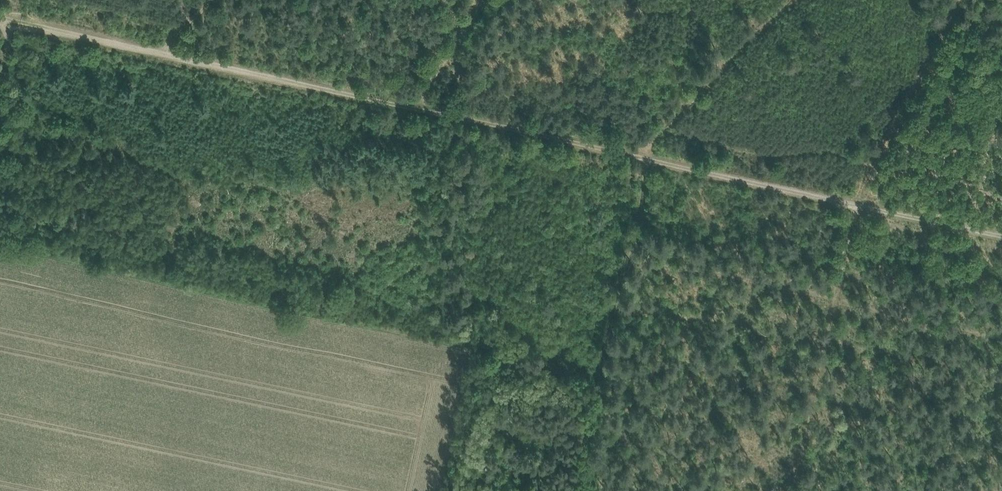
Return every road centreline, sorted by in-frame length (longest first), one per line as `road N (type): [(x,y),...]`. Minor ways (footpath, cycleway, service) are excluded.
road 1 (track): [(854,202),(160,53)]
road 2 (track): [(640,156),(639,218),(600,365)]
road 3 (track): [(160,53),(0,16)]
road 4 (track): [(1001,236),(854,202)]

